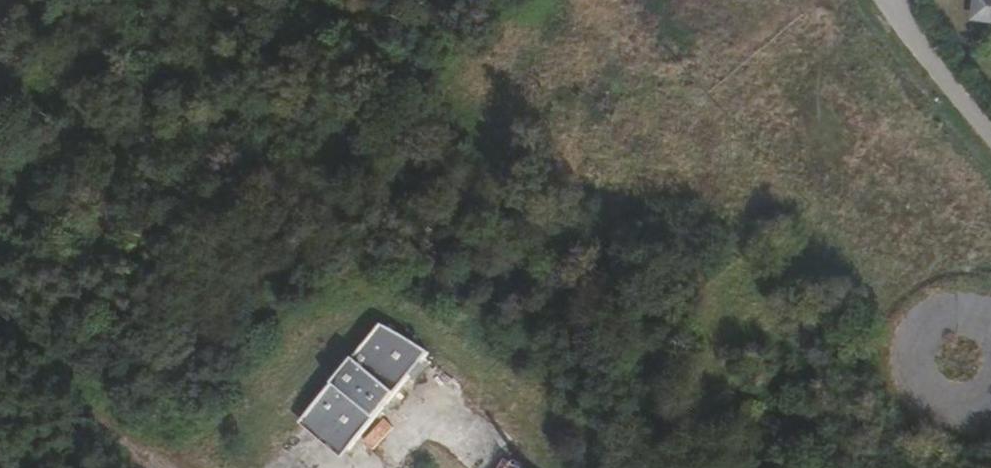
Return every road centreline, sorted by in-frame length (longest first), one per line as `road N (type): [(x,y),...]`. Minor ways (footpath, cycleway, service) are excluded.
road 1 (unclassified): [(158,467),(0,338)]
road 2 (unclassified): [(990,131),(887,0)]

